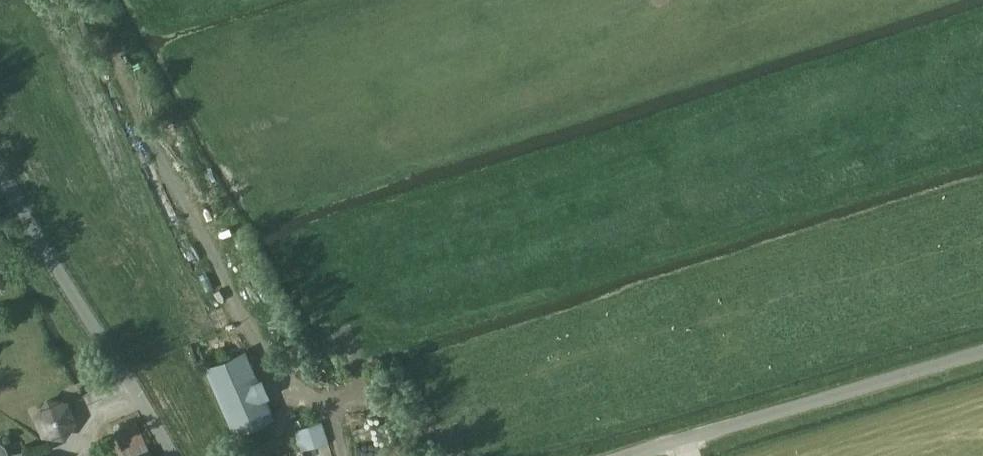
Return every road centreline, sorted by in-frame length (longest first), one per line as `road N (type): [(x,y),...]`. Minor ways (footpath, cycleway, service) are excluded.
road 1 (track): [(87,1),(192,215),(292,394),(332,415),(347,455)]
road 2 (tertiary): [(630,455),(982,352)]
road 3 (unclassified): [(169,455),(0,180)]

